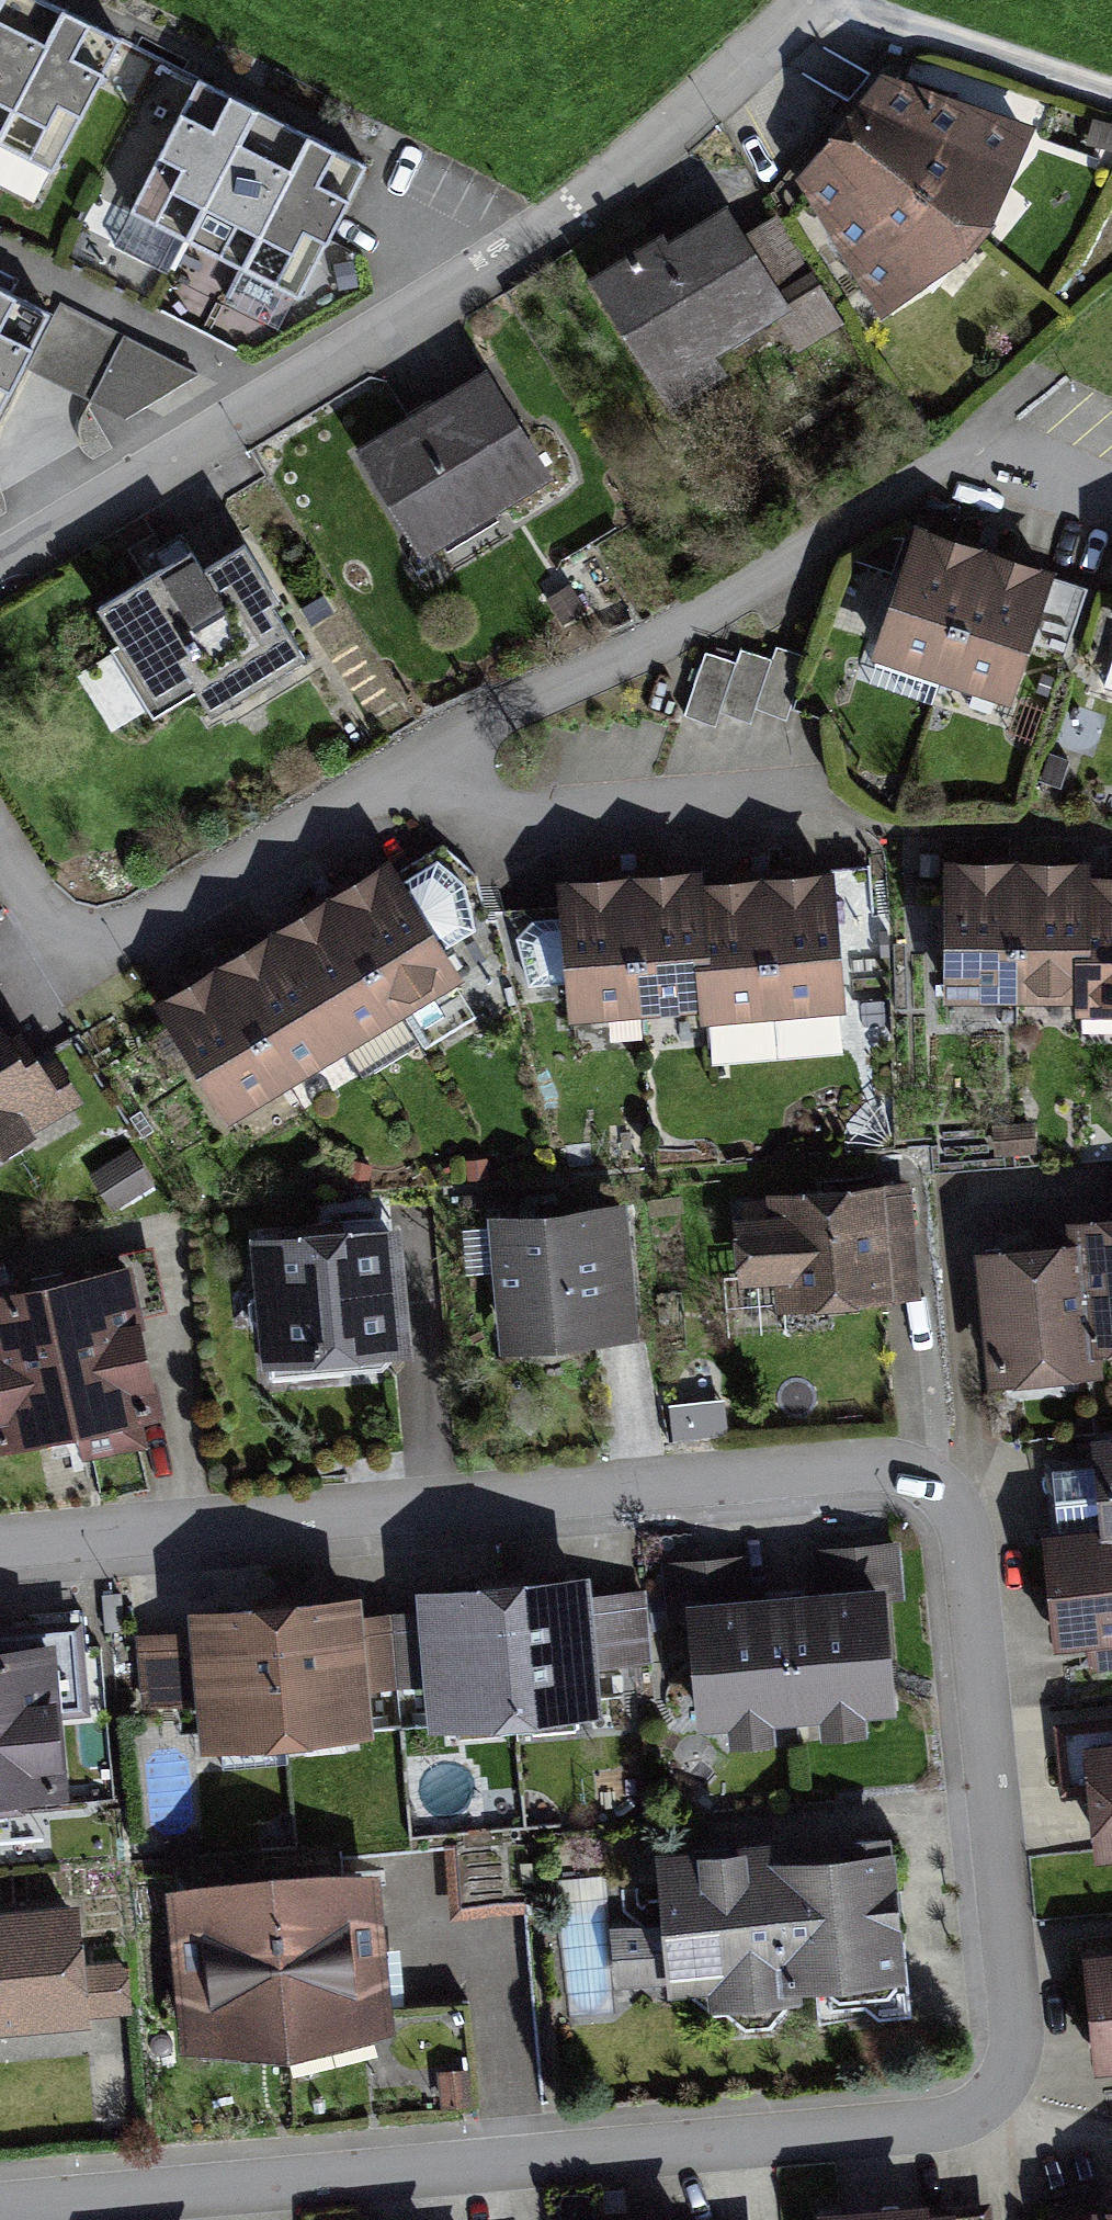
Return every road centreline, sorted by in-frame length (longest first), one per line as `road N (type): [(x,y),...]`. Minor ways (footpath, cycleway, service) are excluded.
road 1 (residential): [(0,2210),(953,2124),(985,2107),(1009,2078),(1018,2033),(969,1524),(950,1494),(916,1474),(880,1466),(0,1544)]
road 2 (residential): [(0,566),(288,395),(536,233),(826,0)]
road 3 (residential): [(408,774),(1003,432),(1111,471)]
road 4 (residential): [(0,848),(57,938),(125,952),(408,774)]
road 5 (residential): [(408,774),(514,824),(806,804)]
road 6 (track): [(852,0),(1111,99)]

